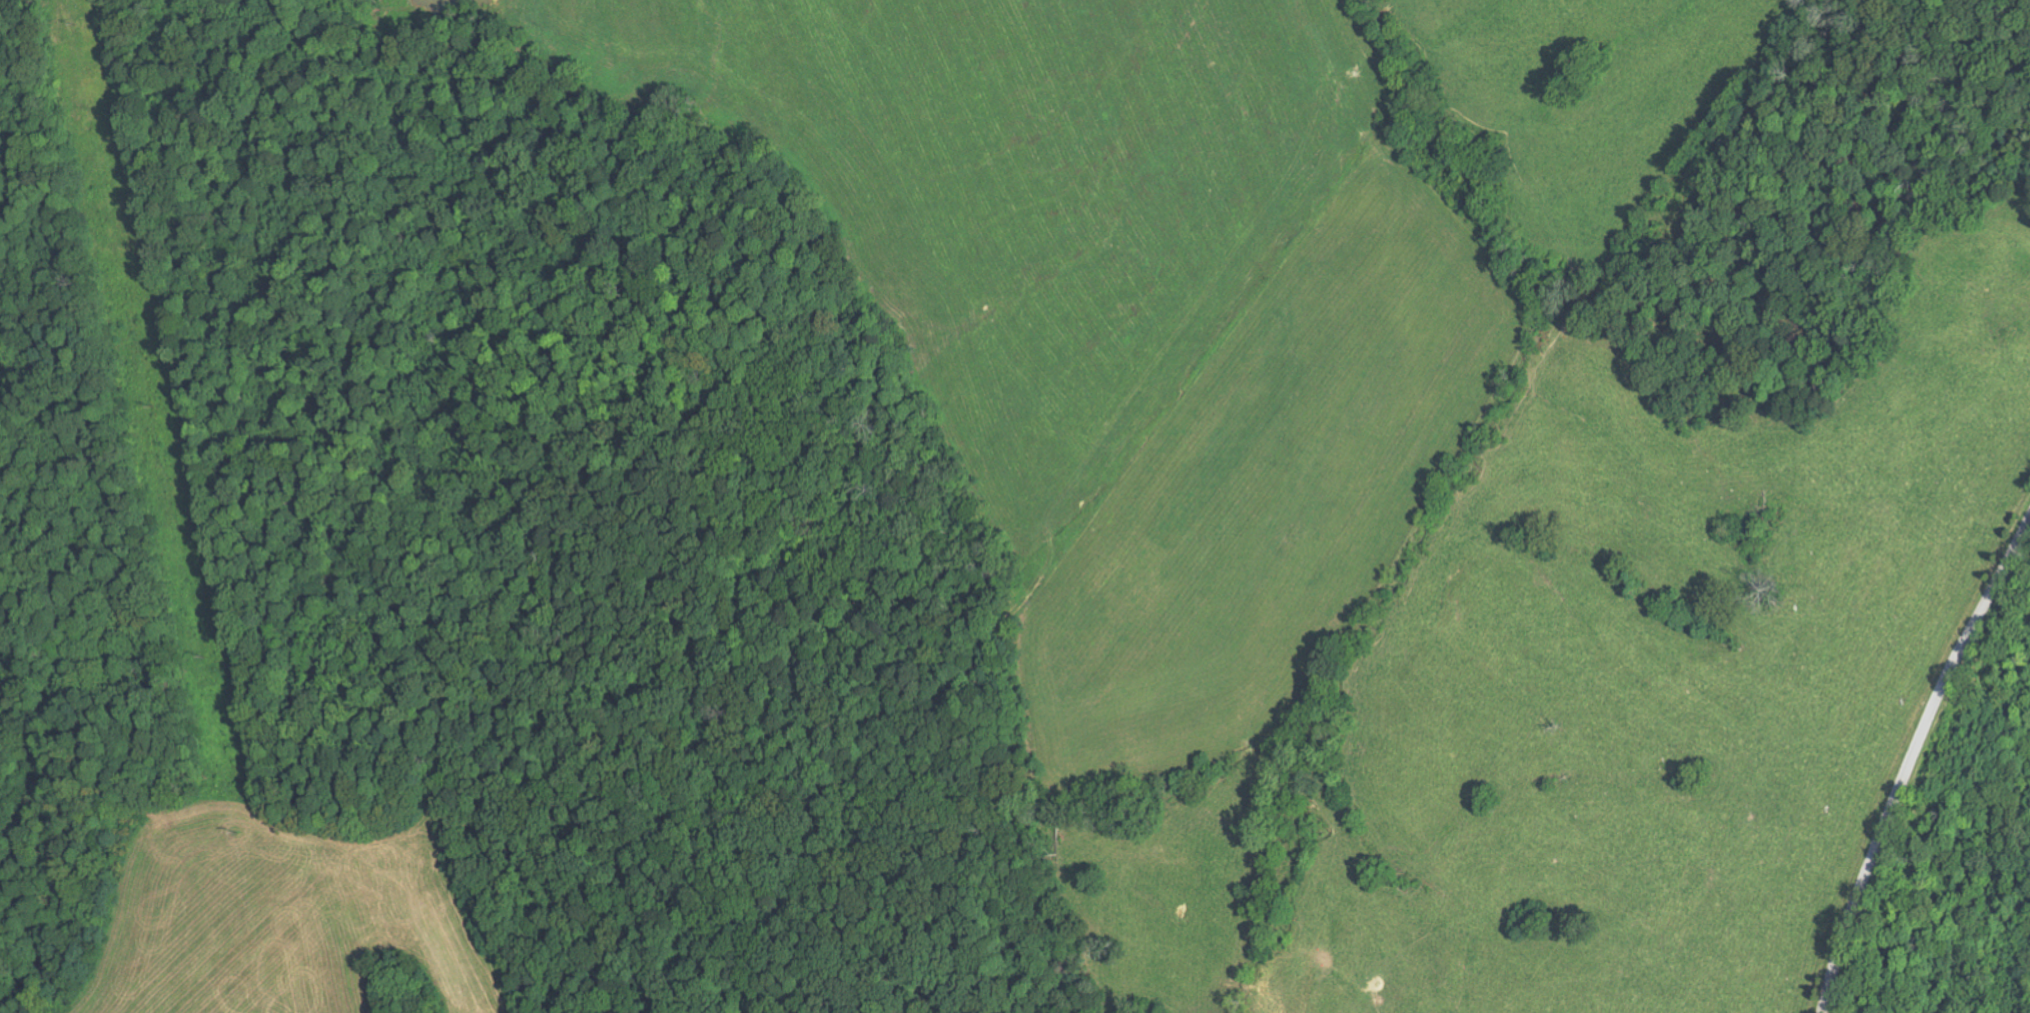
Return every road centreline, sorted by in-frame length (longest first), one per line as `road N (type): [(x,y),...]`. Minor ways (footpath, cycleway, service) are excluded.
road 1 (tertiary): [(1827,1012),(1891,813),(2029,524)]

